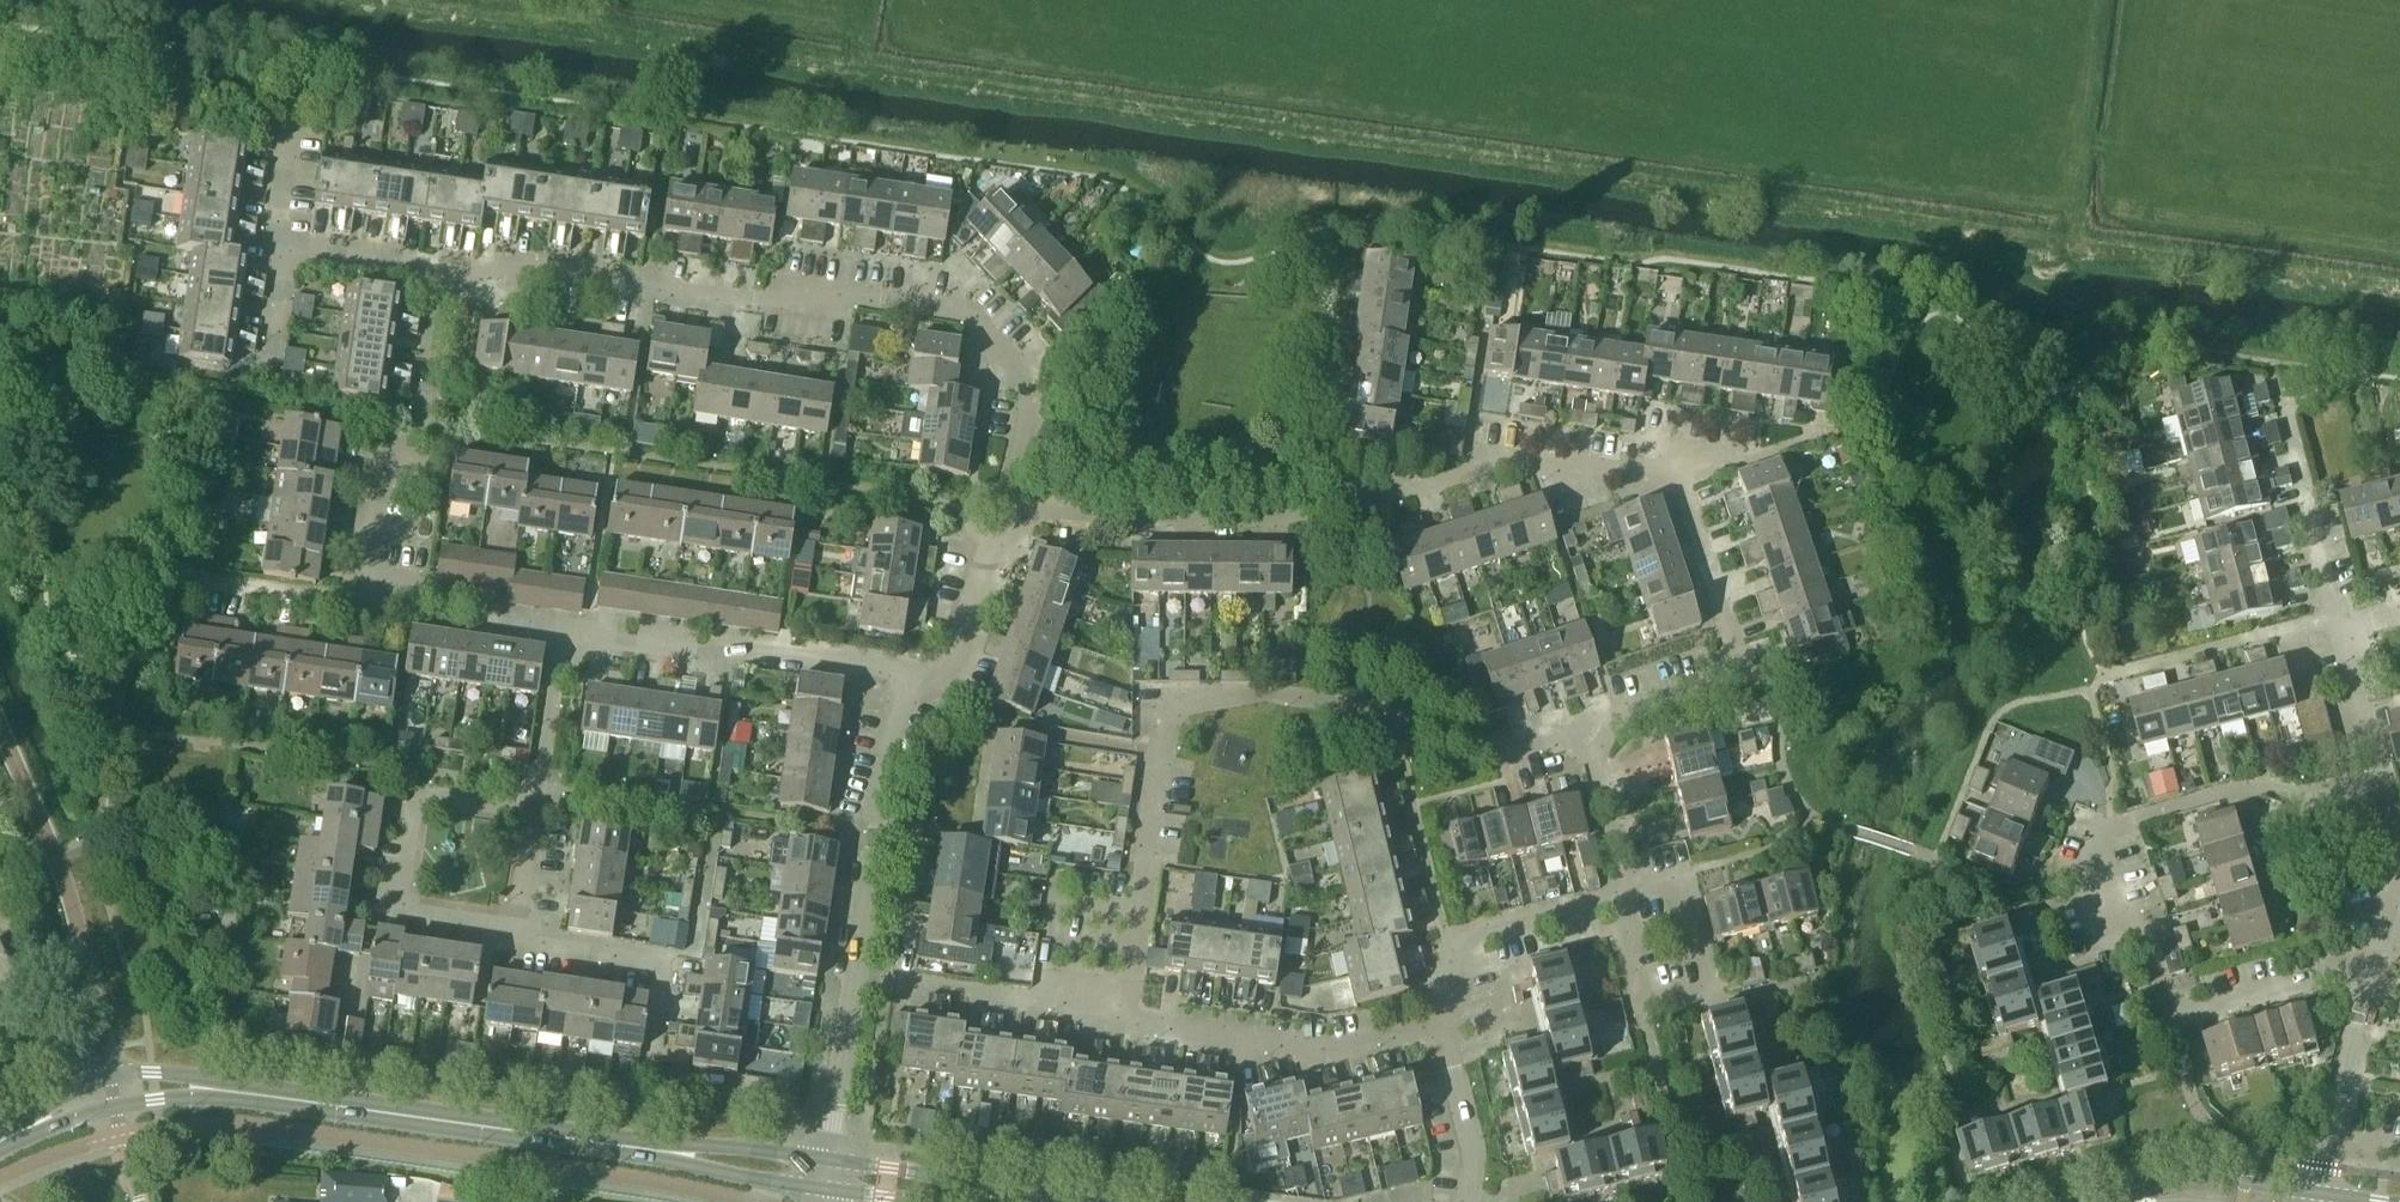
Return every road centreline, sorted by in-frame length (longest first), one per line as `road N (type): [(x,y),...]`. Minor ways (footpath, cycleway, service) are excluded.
road 1 (residential): [(443,274),(496,265),(773,303),(800,284),(962,306),(1031,373),(1006,485),(1015,511)]
road 2 (tertiary): [(823,1173),(194,1086),(111,1093)]
road 3 (residential): [(1015,511),(1262,523),(1464,471),(1493,449),(1680,477)]
road 4 (residential): [(1139,911),(1159,750),(1166,725),(1188,705),(1260,694),(1393,713),(1509,748),(1586,724)]
road 5 (residential): [(823,1173),(879,794),(905,675)]
road 6 (residential): [(0,729),(77,921),(111,1093)]
road 7 (residential): [(1586,724),(1729,674),(1739,656),(1680,477)]
road 8 (residential): [(2372,958),(2168,1015),(2146,944),(2122,932),(2110,889)]
road 9 (residential): [(723,1086),(647,1076),(665,964),(521,942),(511,928)]
road 10 (residential): [(2110,889),(2102,860),(2113,826),(2268,783),(2296,794),(2385,772)]
road 11 (residential): [(905,675),(844,657),(752,655),(564,628)]
road 12 (residential): [(1441,1022),(1326,1049),(1129,1027),(1126,1008)]
road 13 (residential): [(364,577),(384,462),(414,434),(443,274)]
road 14 (residential): [(511,928),(410,912),(404,892),(416,815),(434,801),(529,814)]
road 15 (residential): [(1613,894),(1641,1003),(1713,983),(1684,873)]
road 16 (residential): [(2334,614),(2272,374)]
road 17 (residential): [(1441,1022),(1454,1015),(1470,933),(1613,894)]
road 18 (residential): [(1015,511),(955,675),(940,683),(905,675)]
road 19 (residential): [(1126,1008),(913,983)]
road 20 (residential): [(564,628),(499,617),(489,599),(364,577)]
road 21 (tertiary): [(1027,1201),(823,1173)]
road 22 (residential): [(529,814),(564,628)]
road 23 (residential): [(2372,958),(2326,1141)]
road 24 (residential): [(1466,1201),(1473,1149),(1441,1022)]
road 25 (residential): [(1613,894),(1622,852),(1586,724)]
road 26 (residential): [(364,577),(344,599),(204,579)]
road 27 (residential): [(287,250),(443,274)]
road 28 (residential): [(2337,628),(2385,772)]
road 29 (residential): [(287,250),(276,234),(293,111)]
road 30 (tertiary): [(111,1093),(0,1139)]

